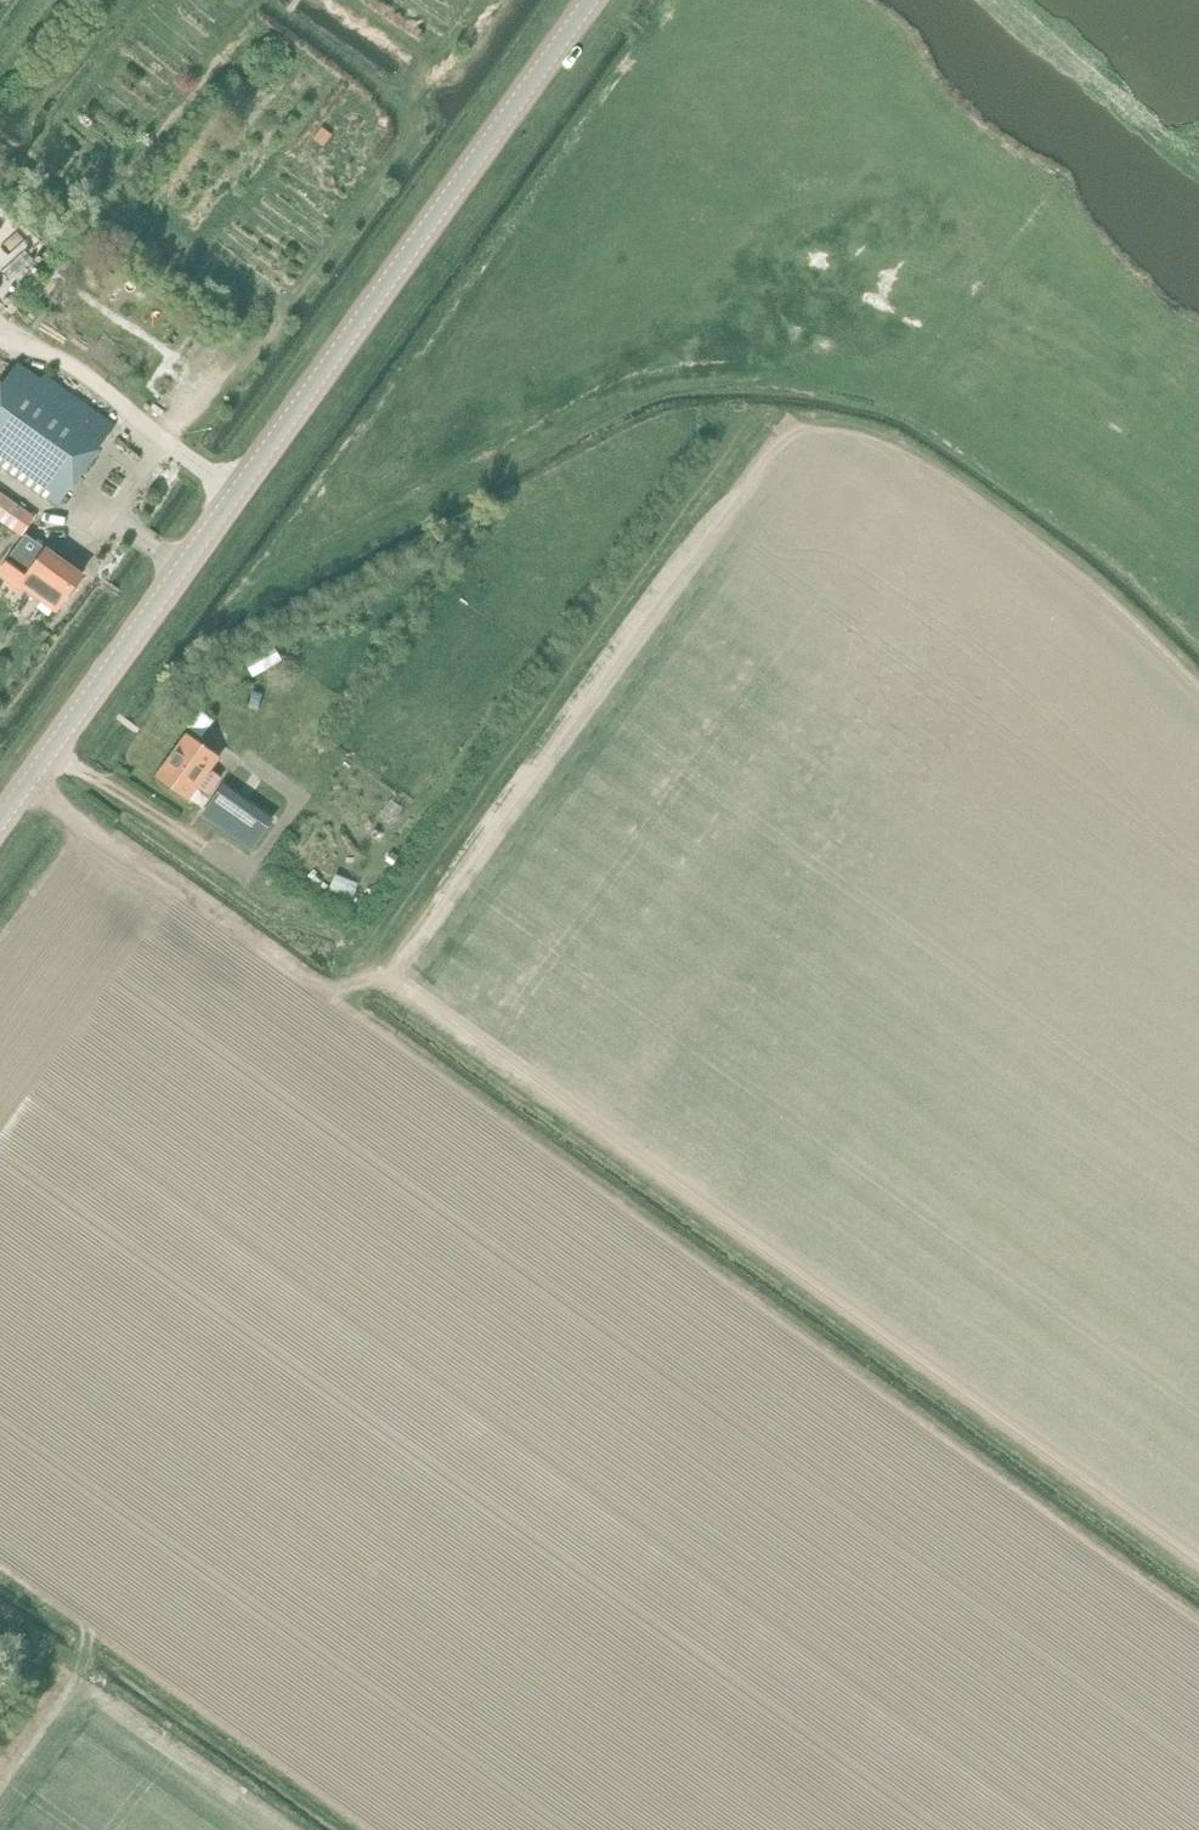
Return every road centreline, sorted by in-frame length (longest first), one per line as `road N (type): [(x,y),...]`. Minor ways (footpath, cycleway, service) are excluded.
road 1 (tertiary): [(0,826),(596,0)]

